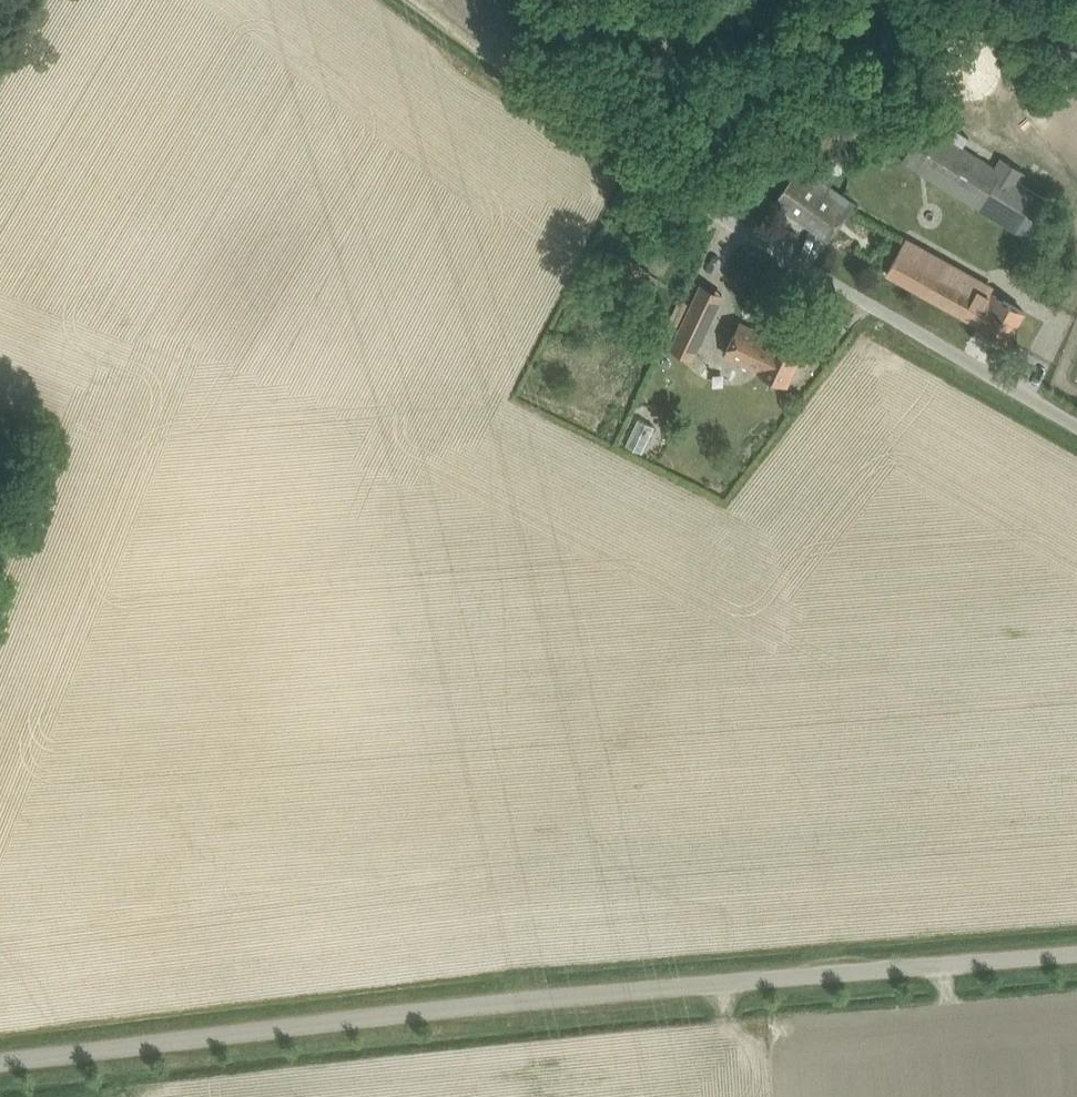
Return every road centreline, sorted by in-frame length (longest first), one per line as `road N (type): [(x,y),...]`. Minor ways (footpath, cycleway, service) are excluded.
road 1 (unclassified): [(0,1066),(434,1008),(1076,958)]
road 2 (unclassified): [(1076,428),(690,199)]
road 3 (track): [(425,0),(690,199)]

